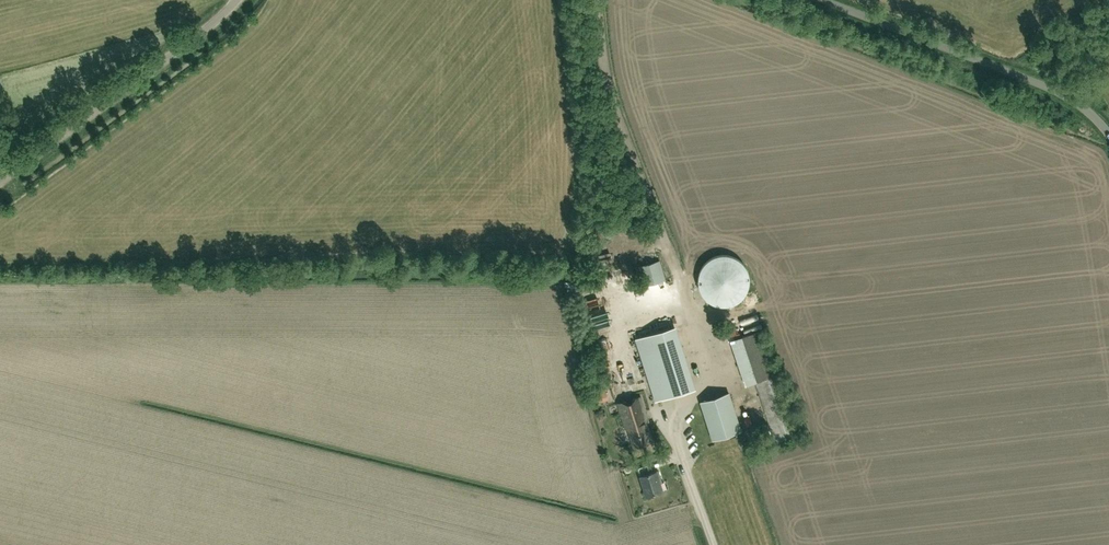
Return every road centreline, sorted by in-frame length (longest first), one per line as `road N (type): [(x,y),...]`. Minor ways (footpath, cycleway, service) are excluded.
road 1 (unclassified): [(1108,134),(1059,93),(820,0)]
road 2 (unclassified): [(0,181),(238,0)]
road 3 (track): [(598,0),(613,101),(681,281)]

